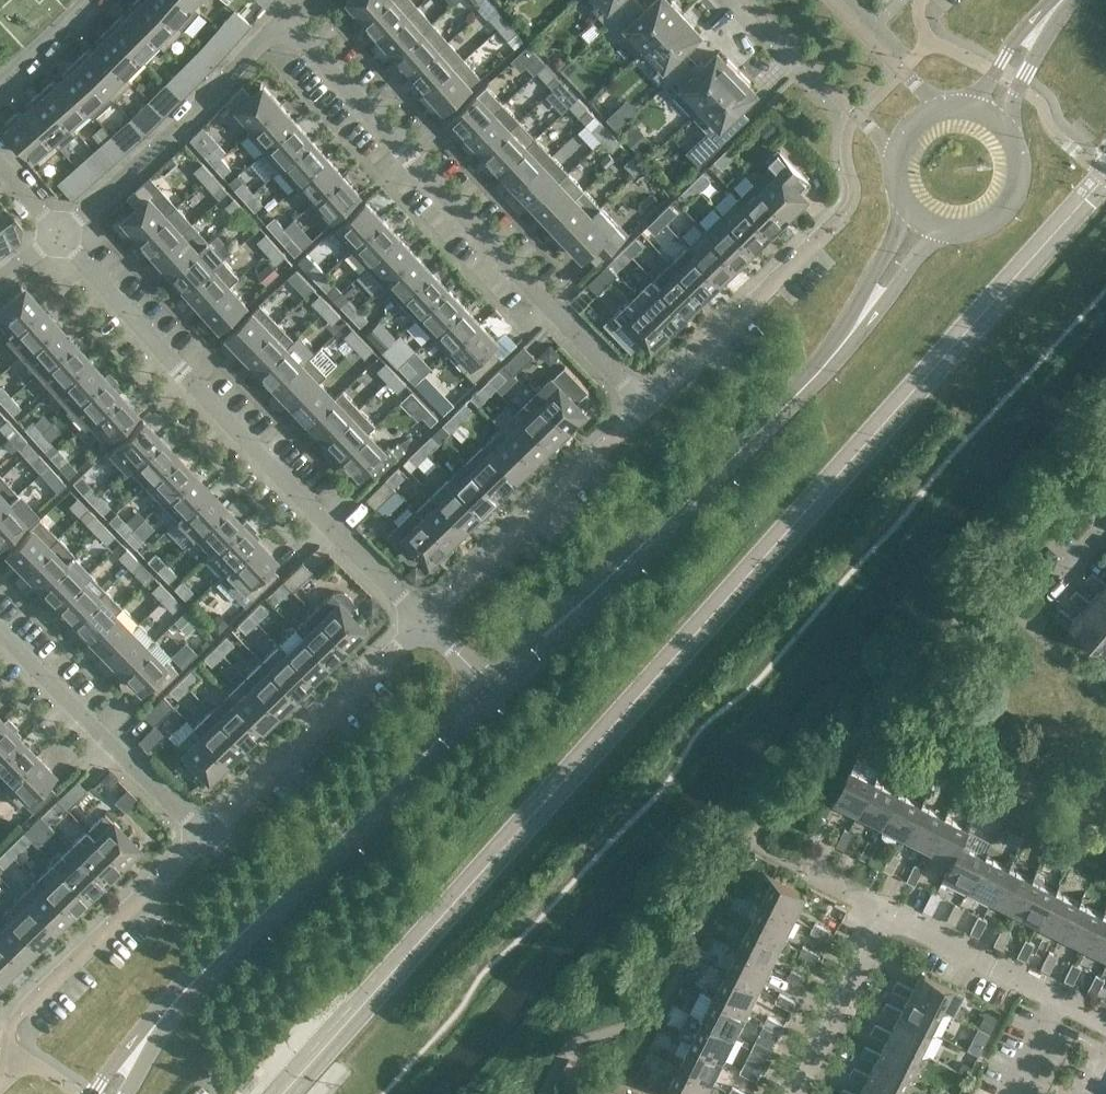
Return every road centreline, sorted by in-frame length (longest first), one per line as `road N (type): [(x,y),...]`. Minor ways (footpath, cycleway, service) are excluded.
road 1 (residential): [(58,235),(262,39),(282,32),(306,39),(647,408)]
road 2 (secondary): [(110,1093),(165,1015),(496,689)]
road 3 (residential): [(423,623),(58,235)]
road 4 (secondary): [(496,689),(797,399),(850,335)]
road 5 (residential): [(647,408),(423,623)]
road 6 (residential): [(423,623),(205,836)]
road 7 (residential): [(205,836),(0,630)]
road 8 (residential): [(844,214),(647,408)]
road 9 (residential): [(205,836),(24,1011)]
road 10 (residential): [(747,0),(894,160)]
road 11 (residential): [(795,1093),(885,913)]
road 12 (residential): [(1056,1001),(885,913)]
road 13 (residential): [(935,110),(833,0)]
road 14 (secondary): [(850,335),(943,231)]
road 15 (secondary): [(906,208),(850,335)]
road 16 (secondary): [(943,231),(966,232),(1006,210),(1020,166),(1015,144)]
road 17 (secondary): [(1015,144),(1013,113),(1043,23)]

